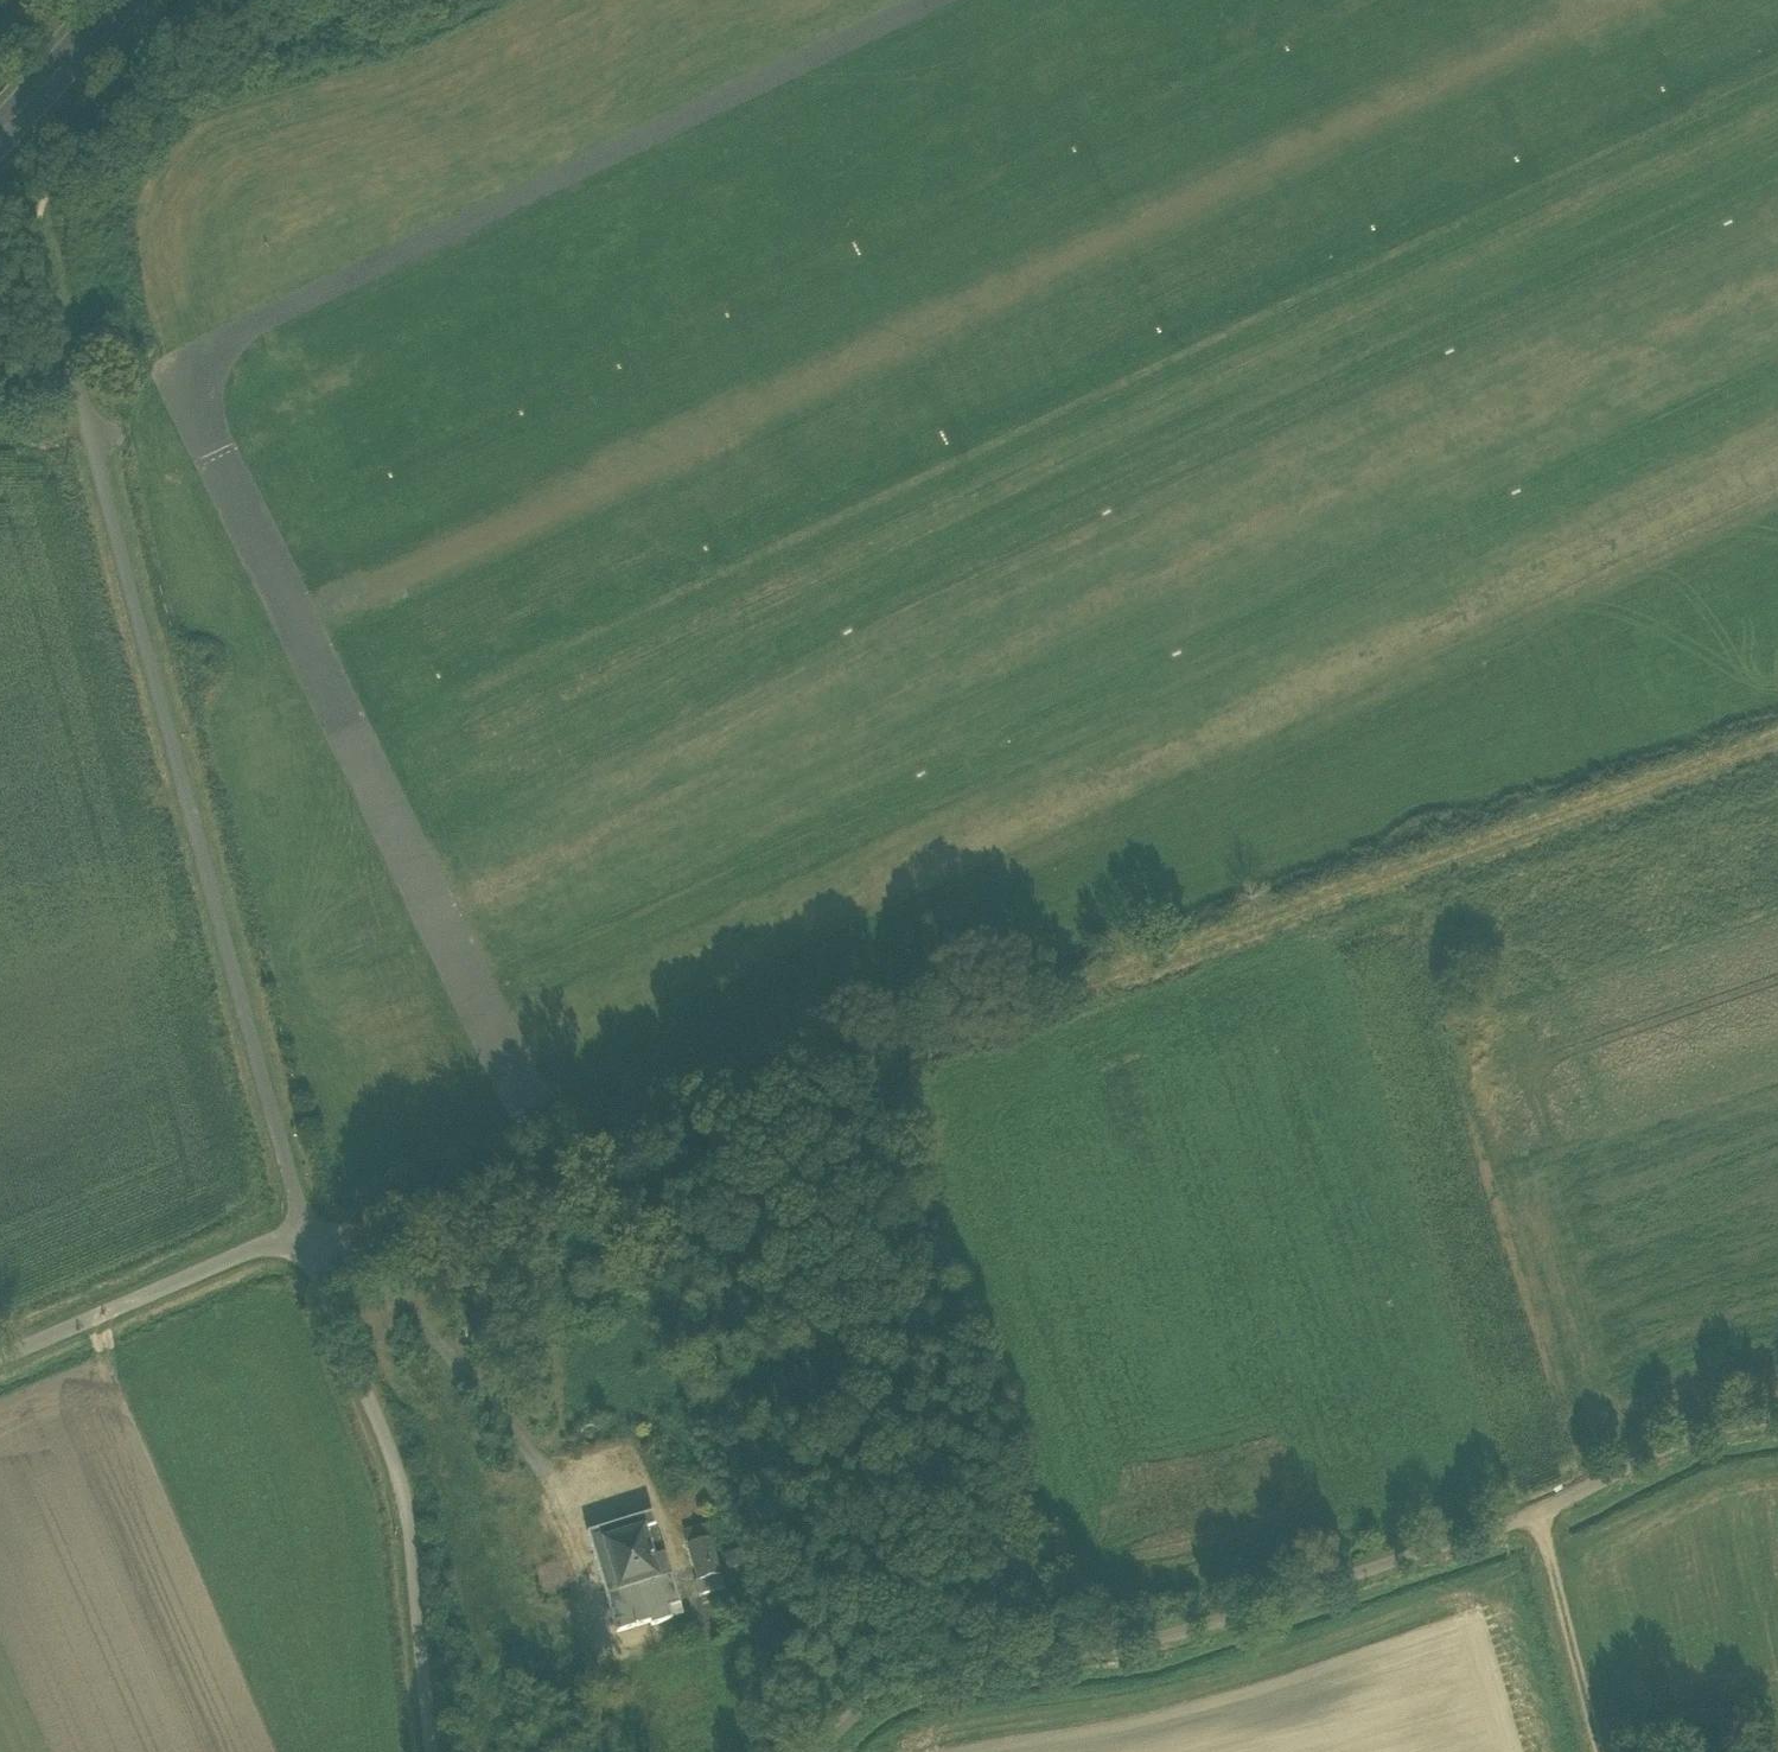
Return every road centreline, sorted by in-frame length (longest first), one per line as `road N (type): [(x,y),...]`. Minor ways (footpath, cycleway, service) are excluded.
road 1 (track): [(307,1238),(383,1224),(1777,739)]
road 2 (track): [(34,234),(307,1238)]
road 3 (unclassified): [(815,1751),(850,1708),(882,1684),(976,1657),(1149,1641),(1530,1516),(1698,1430),(1777,1419)]
road 4 (unclassified): [(0,1358),(262,1246),(307,1238),(404,1498),(433,1751)]
road 5 (track): [(1530,1516),(1598,1751)]
road 6 (primary): [(0,137),(126,0)]

